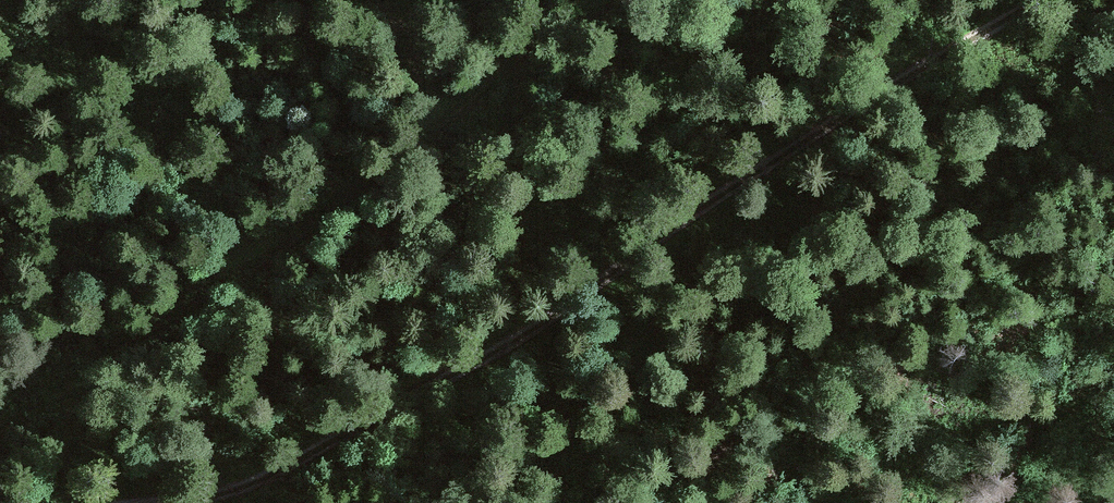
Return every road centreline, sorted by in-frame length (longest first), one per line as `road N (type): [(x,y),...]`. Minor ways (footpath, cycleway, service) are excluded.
road 1 (track): [(997,0),(913,45),(615,248),(499,340),(301,469)]
road 2 (track): [(0,431),(389,167),(547,38),(614,0)]
road 3 (track): [(301,469),(169,502)]

